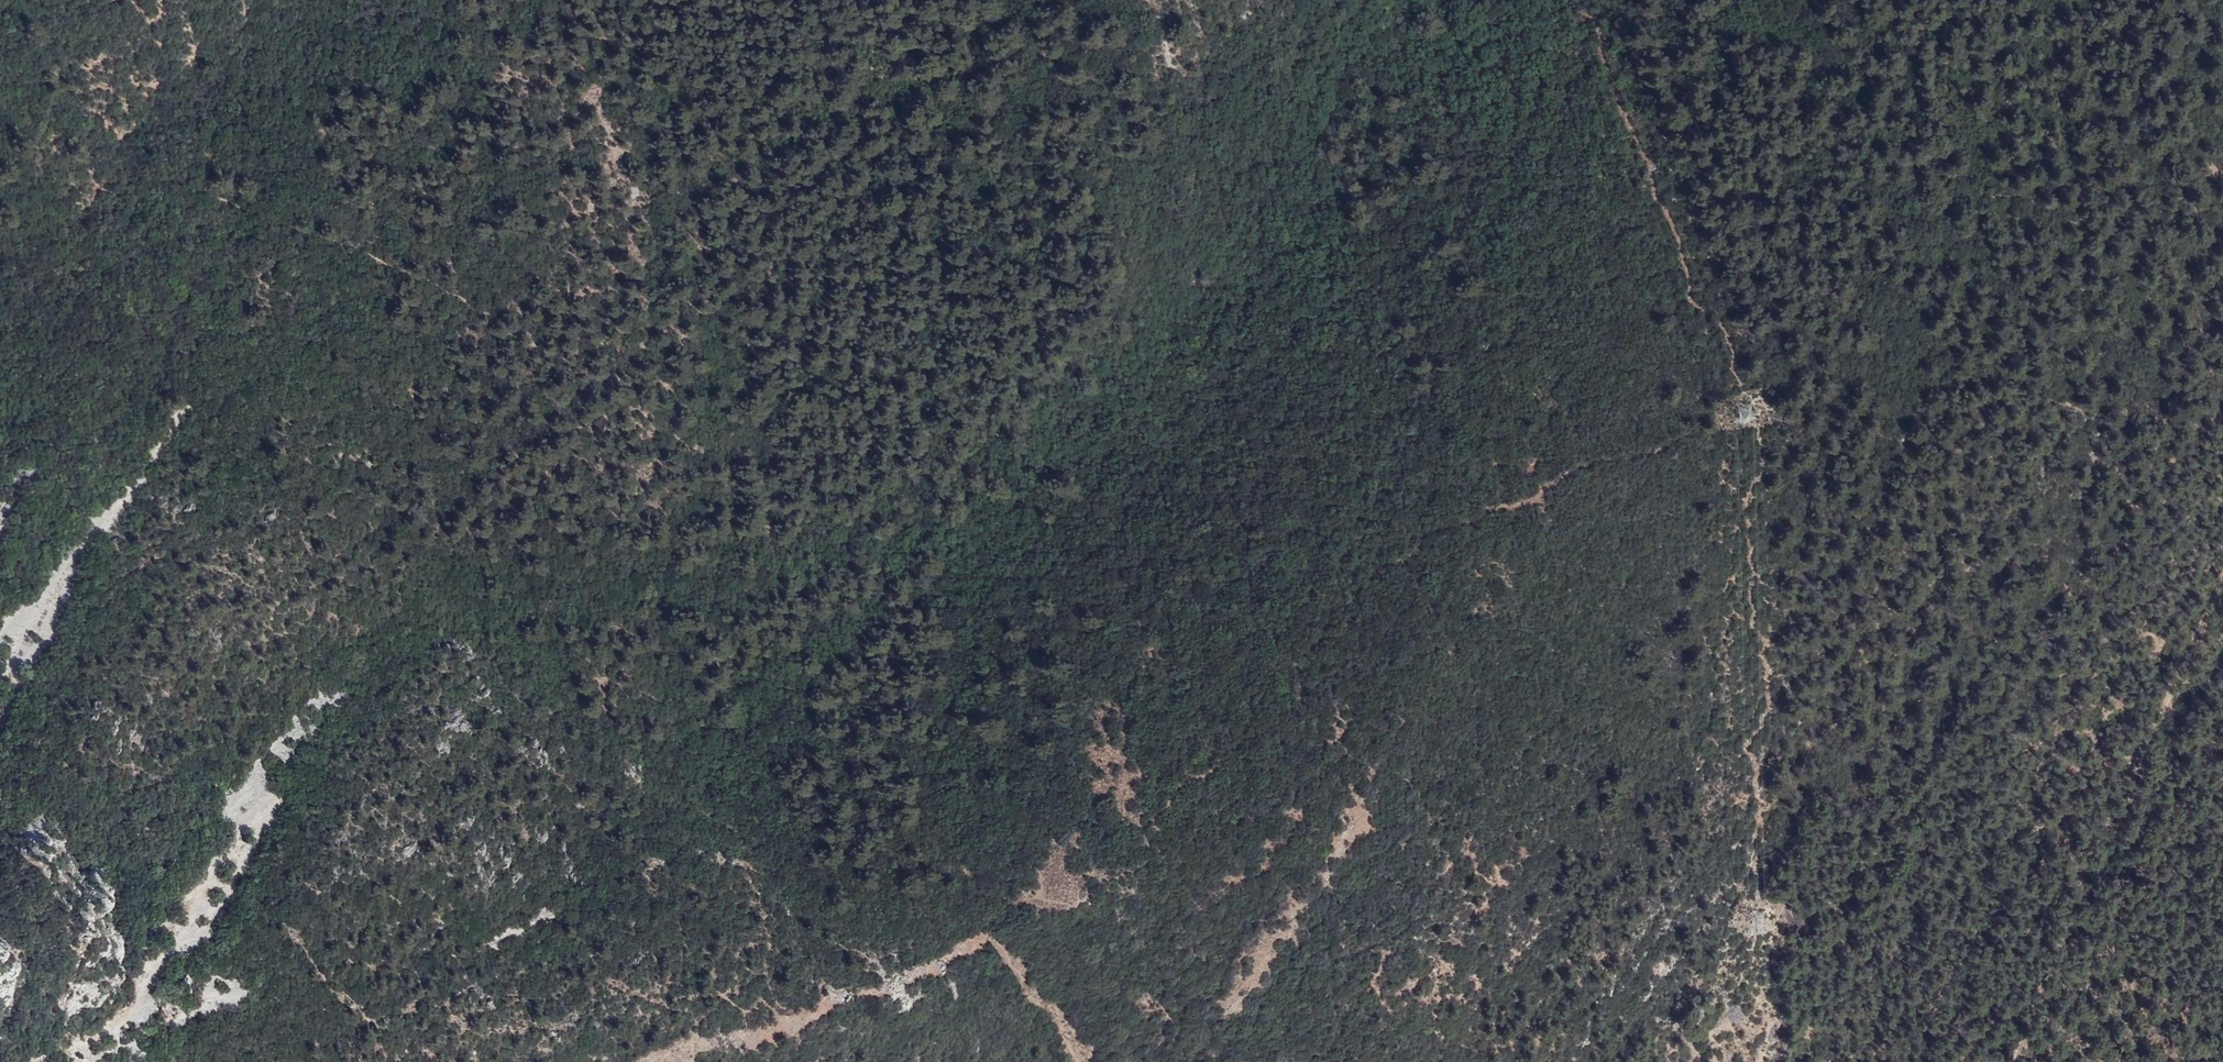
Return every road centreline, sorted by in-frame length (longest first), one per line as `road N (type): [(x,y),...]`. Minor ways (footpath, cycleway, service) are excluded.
road 1 (track): [(2222,581),(2017,1061)]

